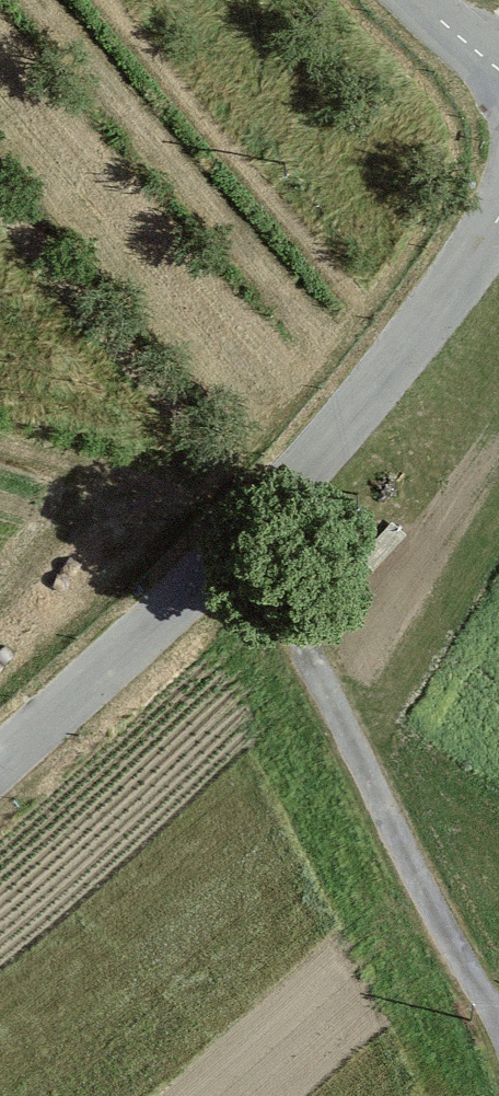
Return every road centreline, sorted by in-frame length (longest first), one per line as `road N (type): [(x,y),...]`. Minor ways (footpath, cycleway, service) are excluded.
road 1 (unclassified): [(0,753),(227,561),(410,349),(498,219)]
road 2 (track): [(249,536),(498,1040)]

